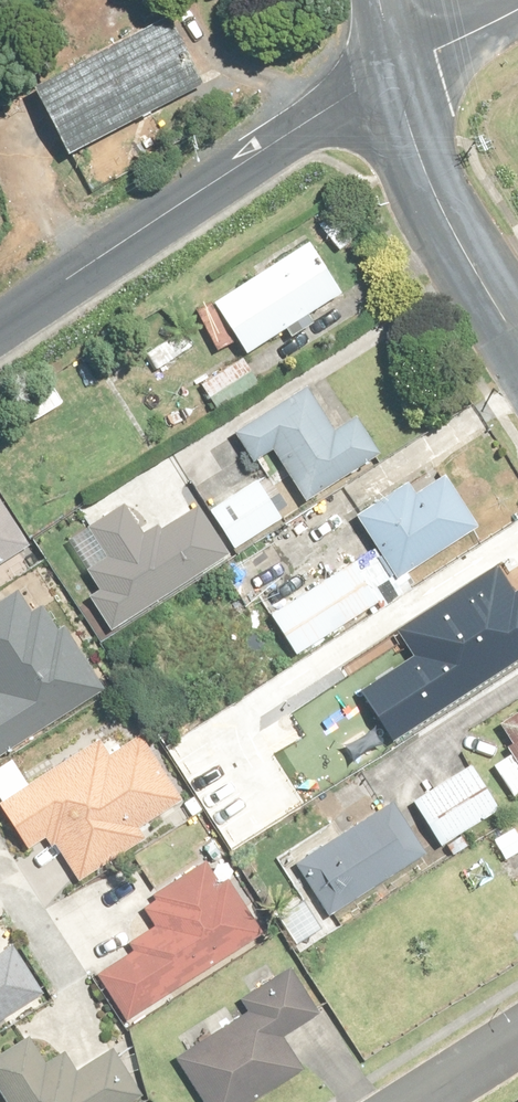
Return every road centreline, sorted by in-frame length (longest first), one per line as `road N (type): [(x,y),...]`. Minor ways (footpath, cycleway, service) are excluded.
road 1 (residential): [(0,329),(395,72)]
road 2 (tertiary): [(395,72),(454,250),(517,349)]
road 3 (residential): [(395,72),(517,9)]

